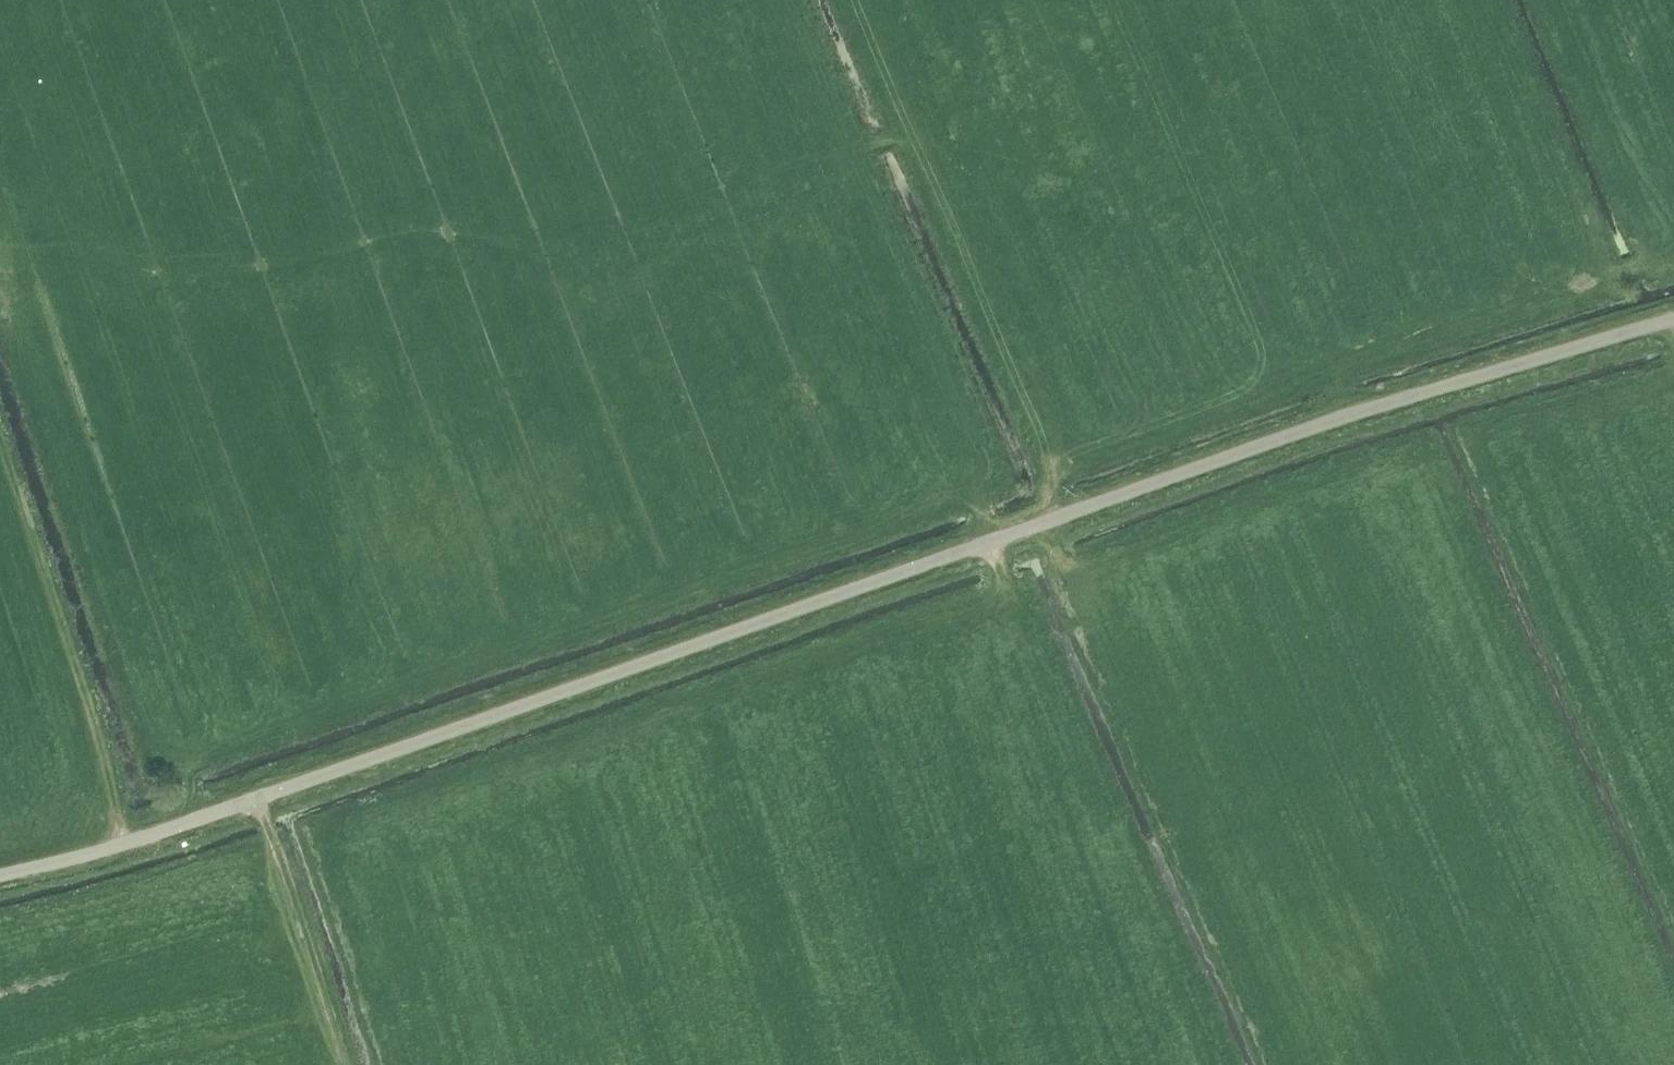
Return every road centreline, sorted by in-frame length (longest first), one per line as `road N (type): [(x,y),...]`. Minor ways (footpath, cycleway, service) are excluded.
road 1 (unclassified): [(0,879),(321,784),(1334,420),(1673,322)]

